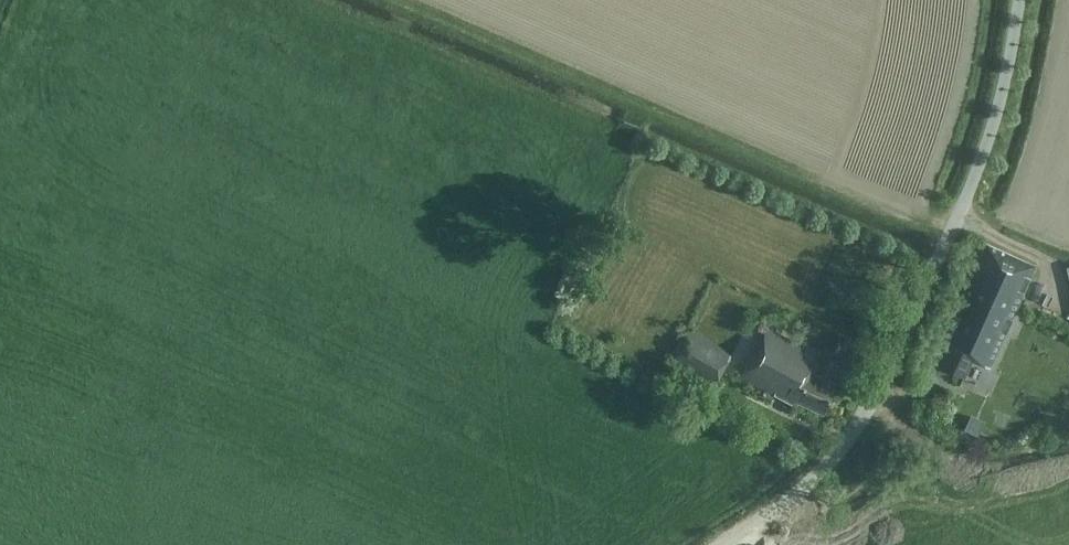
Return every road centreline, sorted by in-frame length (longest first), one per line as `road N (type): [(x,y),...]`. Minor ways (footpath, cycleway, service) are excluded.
road 1 (unclassified): [(1020,0),(993,126),(886,375),(811,481),(731,544)]

